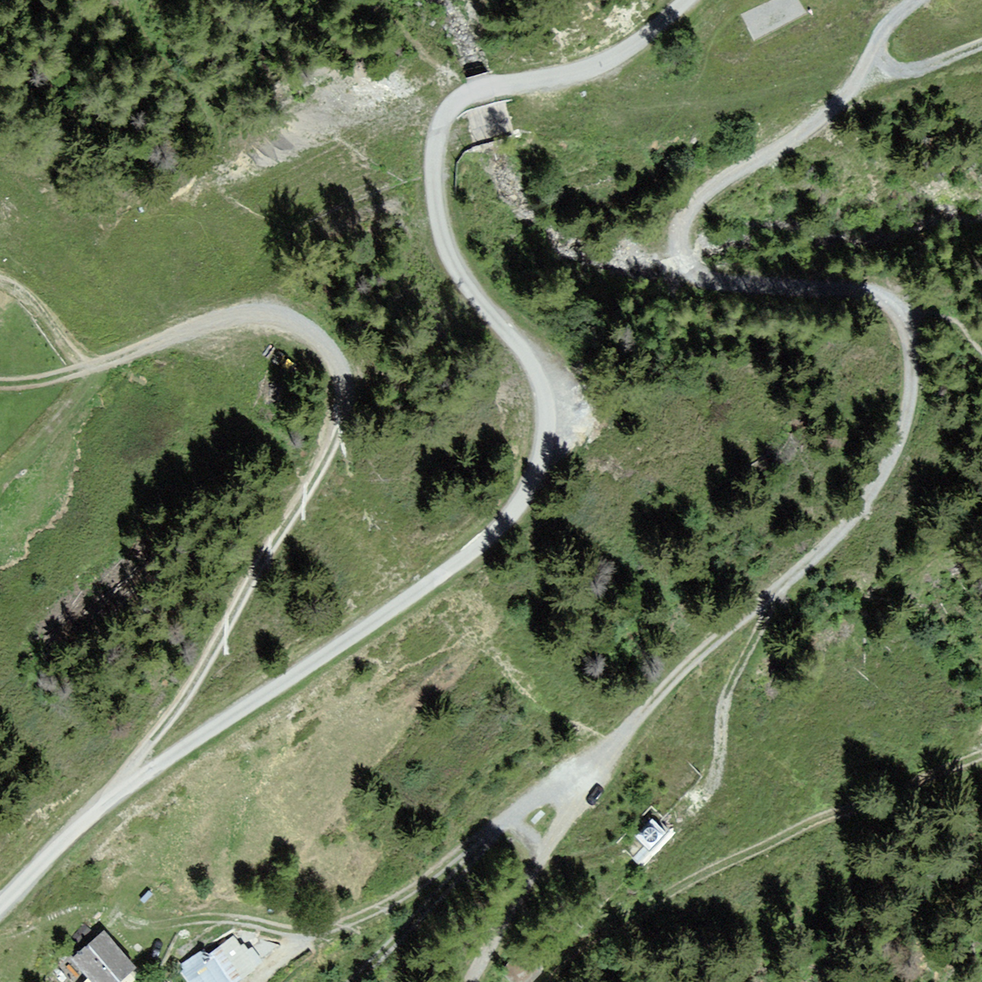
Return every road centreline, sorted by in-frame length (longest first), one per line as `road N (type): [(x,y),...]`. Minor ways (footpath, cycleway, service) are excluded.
road 1 (unclassified): [(687,0),(632,47),(586,69),(460,100),(443,118),(435,154),(451,255),(533,367),(545,397),(535,478),(508,516),(401,605),(117,788),(0,907)]
road 2 (track): [(884,297),(910,348),(914,401),(873,493),(822,550),(713,639),(633,724),(468,981)]
road 3 (track): [(234,314),(287,314),(328,346),(342,378),(345,423),(178,707),(117,788)]
road 4 (track): [(549,981),(679,890),(864,797),(981,760)]
road 5 (track): [(864,64),(837,103),(733,173),(685,220),(682,238),(685,257),(712,283),(884,297)]
road 6 (track): [(509,816),(406,893),(345,923),(298,933),(224,919),(131,921)]
road 7 (track): [(600,768),(509,816),(353,981)]
road 8 (track): [(234,314),(0,391)]
road 9 (track): [(791,576),(733,678),(716,773),(701,793)]
road 10 (track): [(864,64),(892,71),(981,42)]

